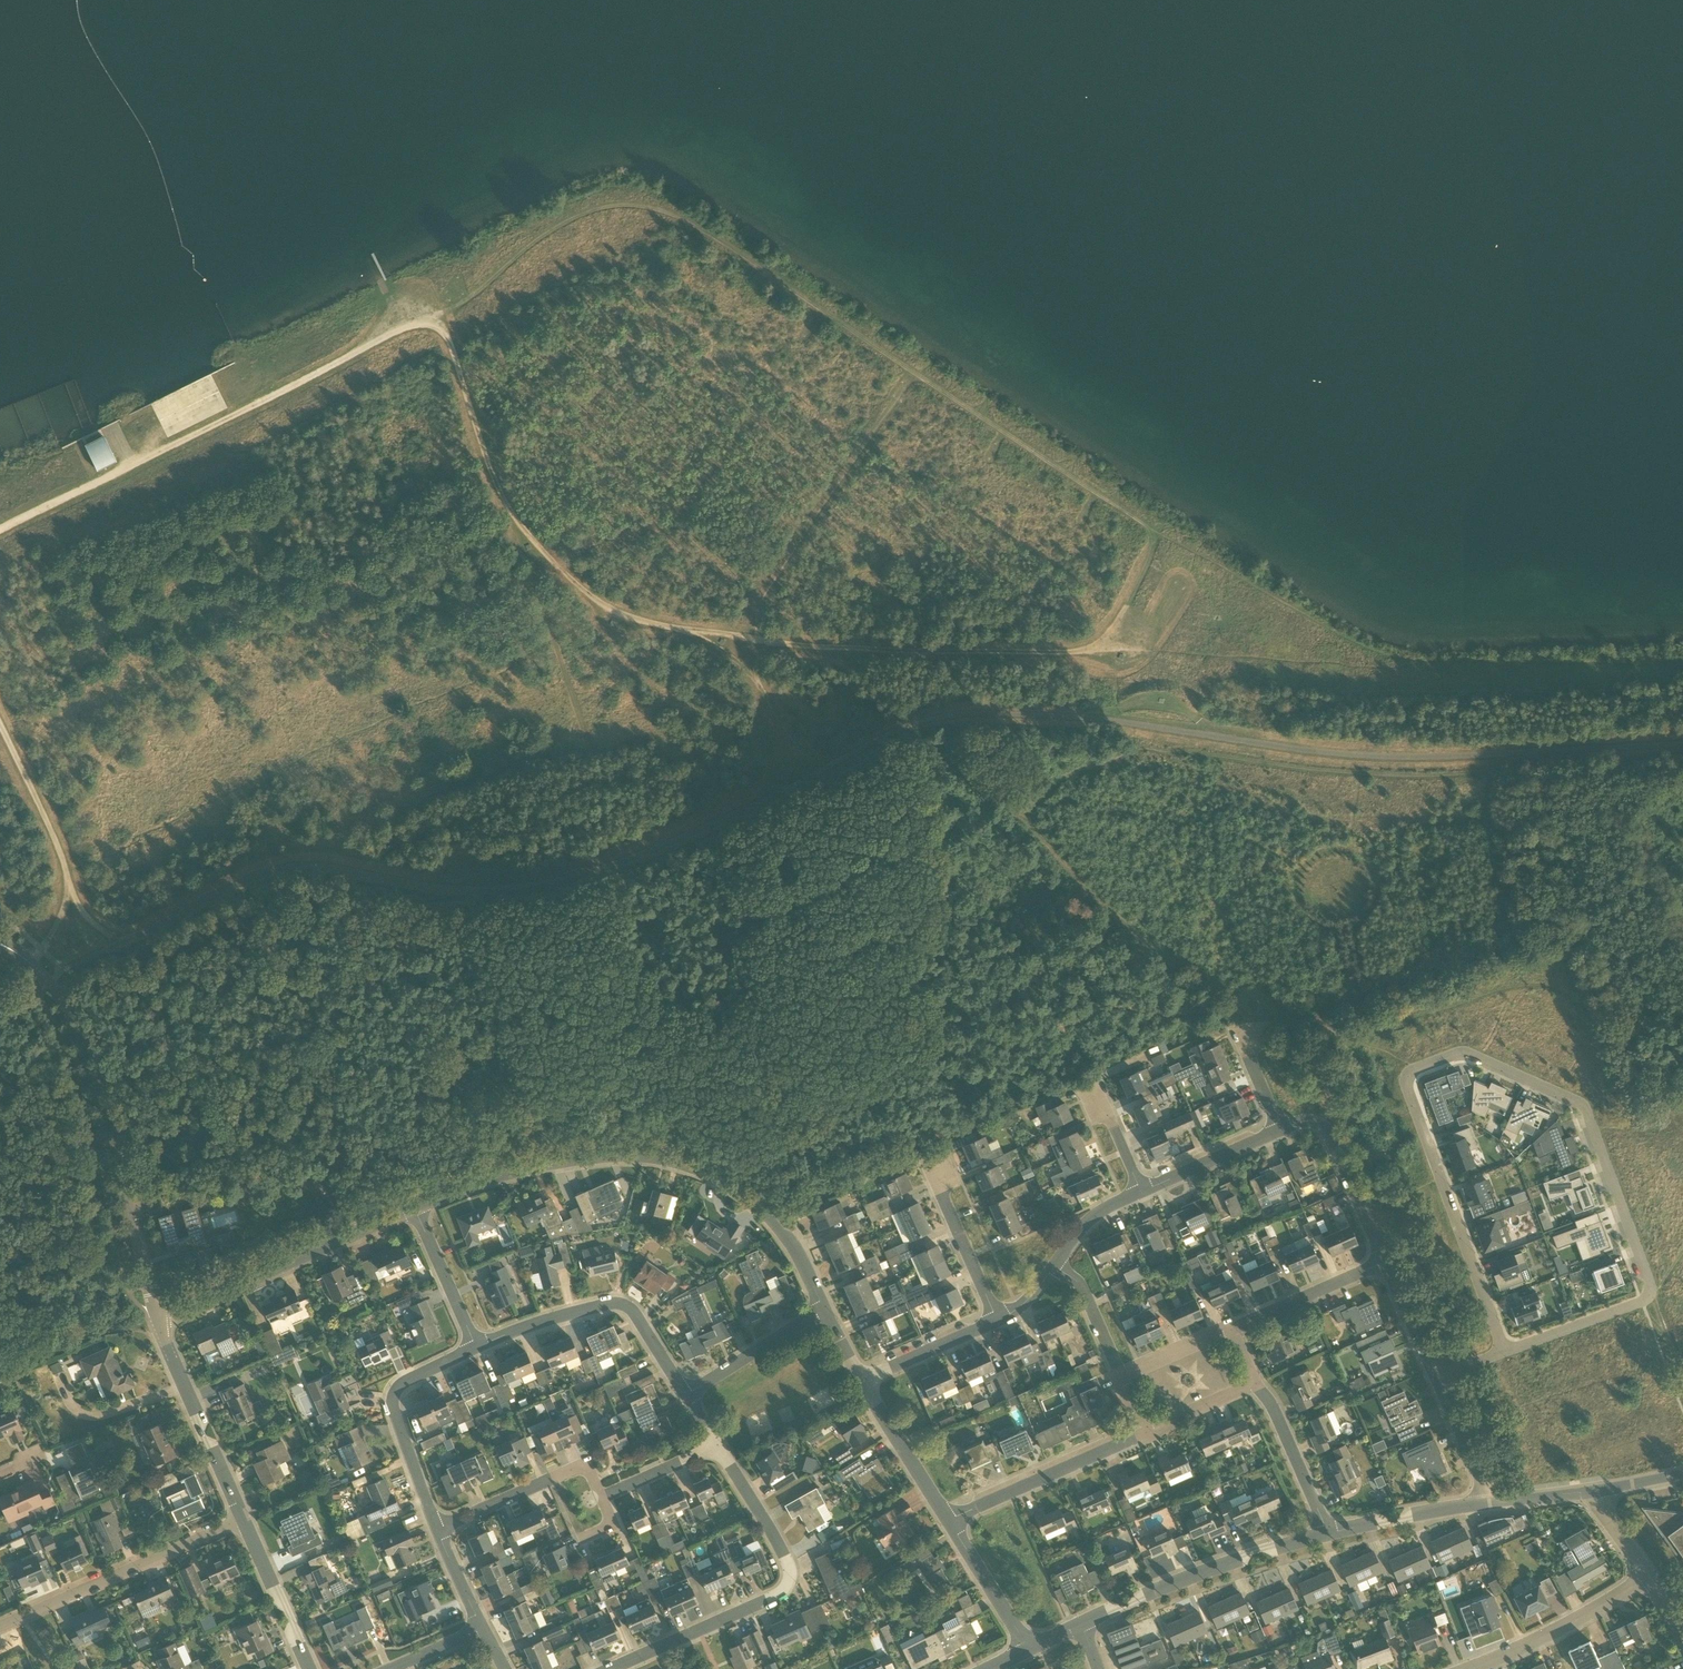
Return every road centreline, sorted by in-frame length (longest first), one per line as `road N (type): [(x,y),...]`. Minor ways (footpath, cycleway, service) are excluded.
road 1 (track): [(436,321),(455,337),(488,460),(526,536),(590,595),(640,621),(906,651),(1089,649)]
road 2 (residential): [(1502,1353),(1407,1089),(1413,1070),(1455,1052),(1584,1105),(1651,1287),(1644,1301)]
road 3 (residential): [(824,1308),(782,1227),(738,1184),(704,1167),(584,1153),(499,1173),(418,1206)]
road 4 (track): [(0,533),(407,327),(436,321)]
road 5 (residential): [(158,1319),(104,1111),(67,1003),(35,963),(0,943)]
road 6 (residential): [(717,1446),(788,1560),(786,1591),(611,1668)]
road 7 (residential): [(418,1206),(158,1319)]
road 8 (residential): [(472,1348),(616,1303),(635,1311),(686,1394)]
road 9 (residential): [(0,1627),(246,1519)]
road 10 (residential): [(1084,1625),(1169,1585),(1332,1529)]
road 11 (track): [(40,955),(64,911),(69,881),(0,726)]
road 12 (residential): [(437,1528),(393,1399),(410,1380),(472,1348)]
road 13 (residential): [(246,1519),(158,1319)]
road 14 (residential): [(948,1520),(1144,1429)]
road 15 (residential): [(1475,1668),(1564,1629),(1649,1575)]
road 16 (residential): [(1281,1130),(1313,1122),(1334,1138),(1385,1263)]
road 17 (residential): [(1332,1529),(1256,1379)]
road 18 (residential): [(1231,1329),(1385,1263)]
road 19 (residential): [(948,1520),(862,1379)]
road 20 (residential): [(999,1320),(938,1168)]
road 21 (residential): [(686,1394),(824,1308)]
road 22 (residential): [(310,1668),(246,1519)]
road 23 (residential): [(1332,1529),(1490,1503)]
road 24 (residential): [(1029,1650),(948,1520)]
road 25 (residential): [(472,1348),(418,1206)]
road 26 (residential): [(1644,1301),(1502,1353)]
road 27 (residential): [(1144,1190),(1281,1130)]
road 28 (residential): [(862,1379),(999,1320)]
road 29 (residential): [(1437,1377),(1490,1503)]
road 30 (residential): [(437,1528),(556,1475)]
road 31 (residential): [(1121,1375),(1081,1285),(1057,1266)]
road 32 (residential): [(602,1498),(608,1527),(583,1539),(556,1475)]
road 33 (residential): [(602,1498),(717,1446)]
road 34 (residential): [(1385,1263),(1437,1377)]
road 35 (residential): [(1144,1429),(1256,1379)]

